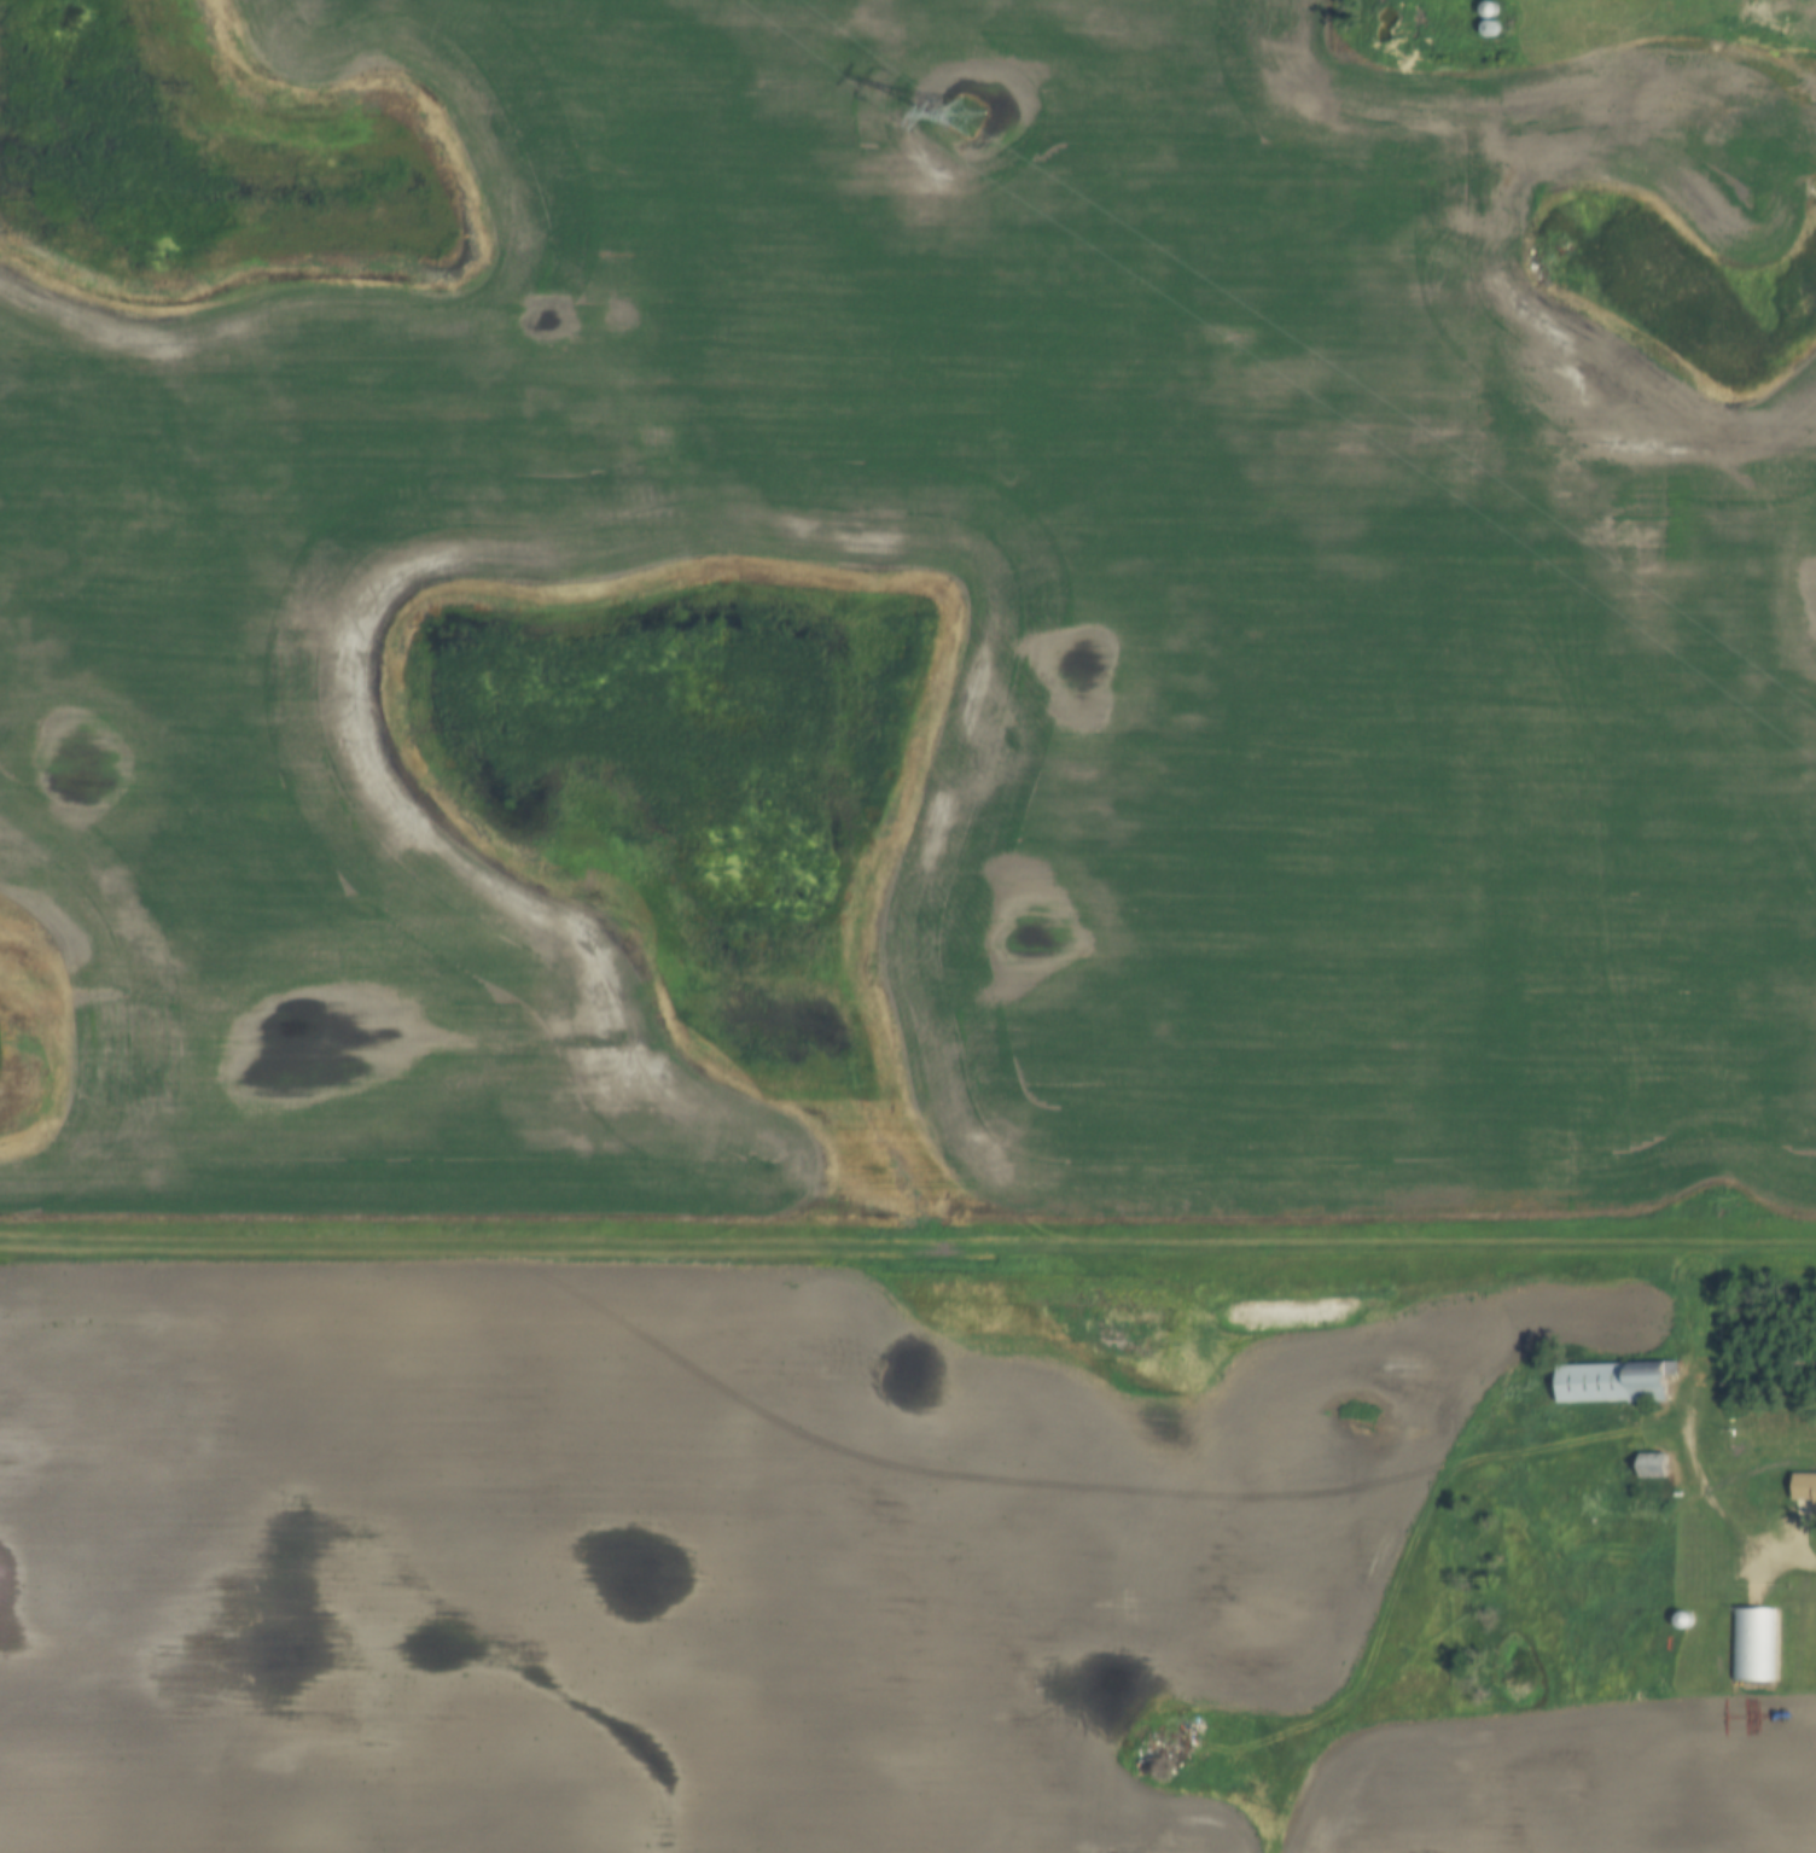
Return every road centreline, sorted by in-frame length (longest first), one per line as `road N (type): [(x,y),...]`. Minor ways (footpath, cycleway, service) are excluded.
road 1 (track): [(1815,1247),(0,1246)]

